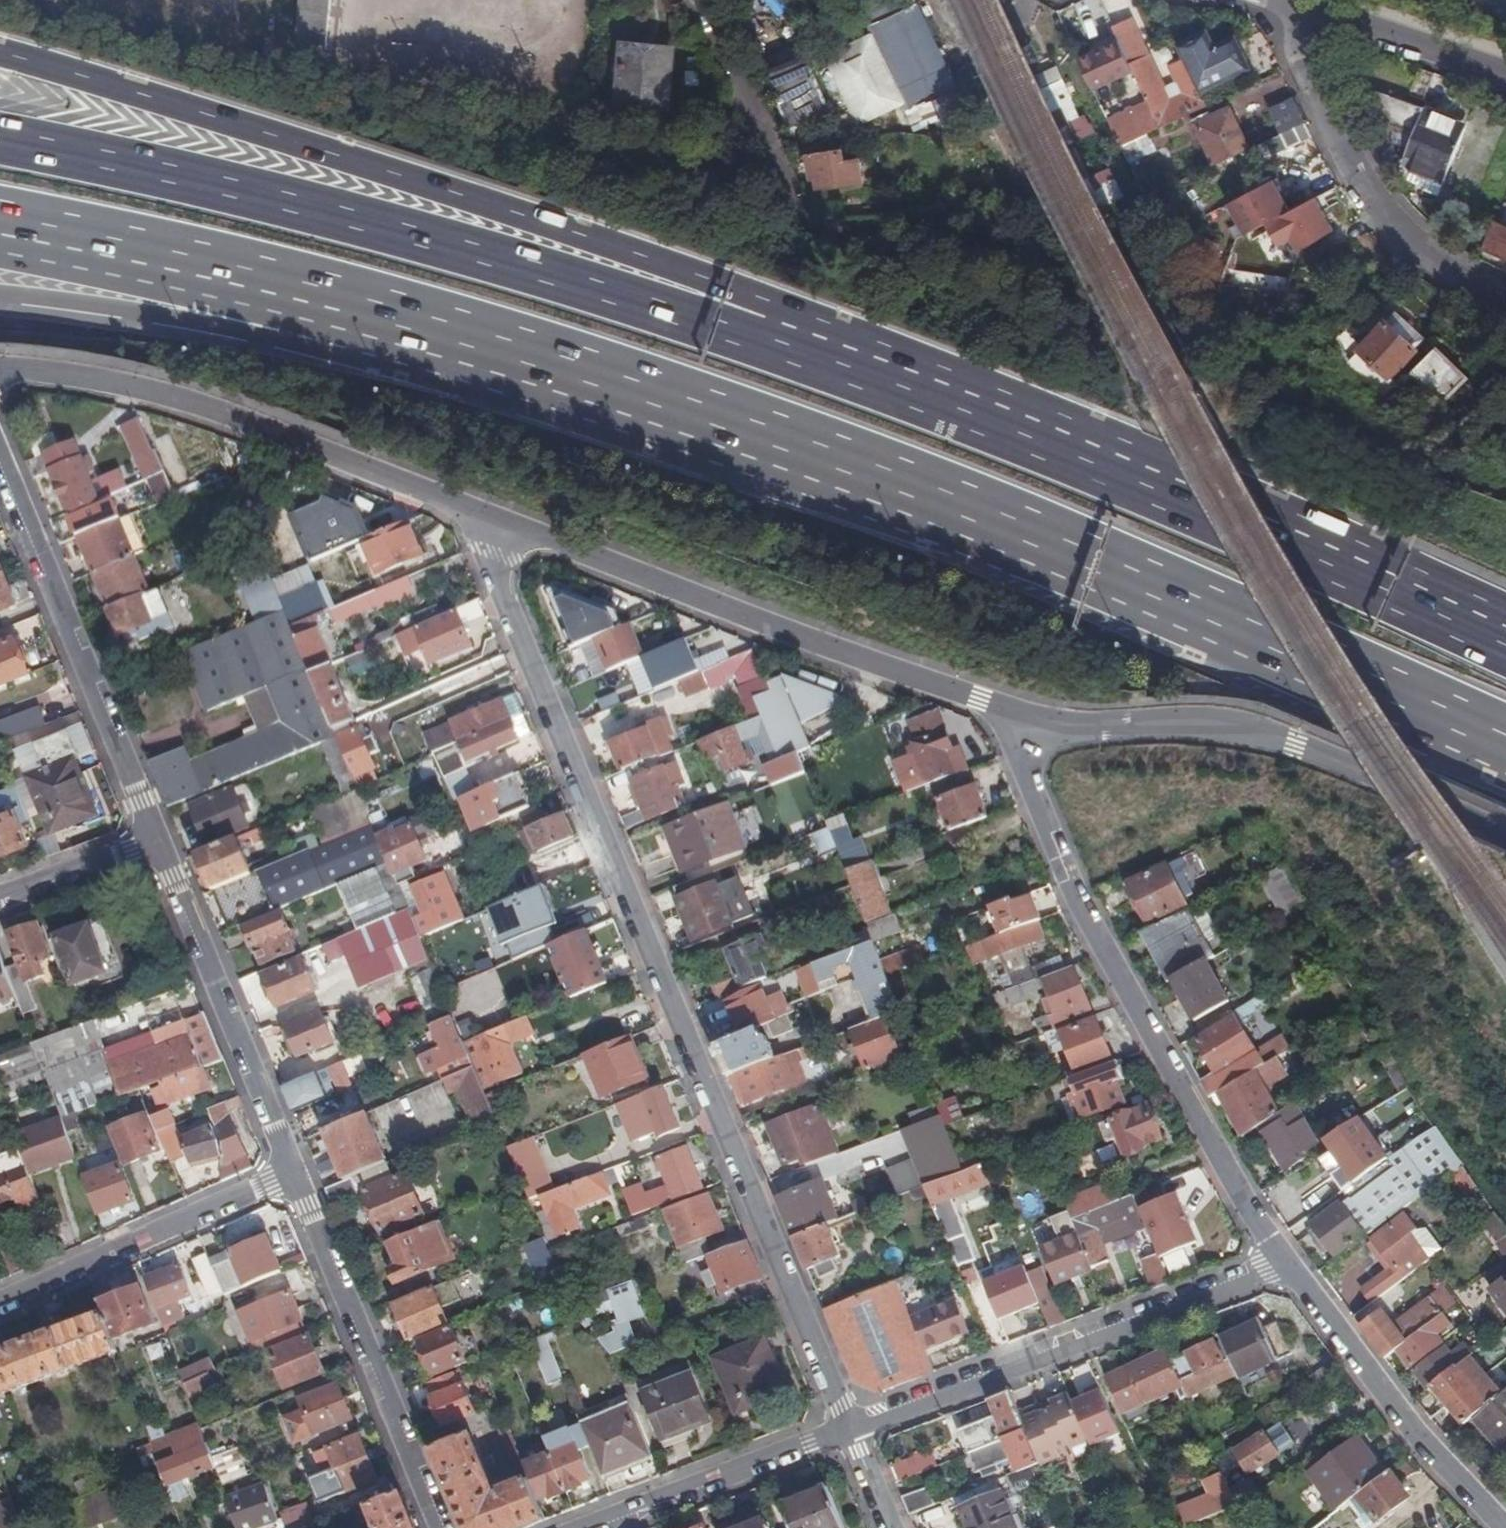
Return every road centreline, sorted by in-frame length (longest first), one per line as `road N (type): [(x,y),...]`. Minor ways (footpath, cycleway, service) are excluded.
road 1 (motorway): [(332,300),(1032,538),(1505,739)]
road 2 (residential): [(849,1429),(476,513)]
road 3 (motorway): [(800,354),(675,269),(0,56)]
road 4 (motorway): [(800,354),(288,196),(0,133)]
road 5 (motorway): [(1505,636),(1148,479),(800,354)]
road 6 (residential): [(1022,716),(1028,782),(1077,905),(1285,1264)]
road 7 (residential): [(476,513),(1022,716)]
road 8 (residential): [(1022,716),(1100,726),(1187,720),(1296,743),(1505,834)]
road 9 (residential): [(0,373),(142,392),(476,513)]
road 10 (residential): [(849,1429),(1285,1264)]
road 11 (residential): [(0,447),(159,839)]
road 12 (residential): [(1505,301),(1444,273),(1397,222),(1315,99),(1306,39),(1288,0)]
road 13 (residential): [(293,1172),(443,1527)]
road 14 (residential): [(159,839),(293,1172)]
road 15 (residential): [(1285,1264),(1423,1438),(1505,1527)]
road 16 (motorway): [(0,303),(242,334),(332,300)]
road 17 (motorway): [(0,226),(332,300)]
road 18 (residential): [(293,1172),(0,1302)]
road 19 (residential): [(591,1527),(849,1429)]
road 20 (residential): [(792,208),(696,0)]
road 21 (residential): [(1505,73),(1292,0)]
road 22 (residential): [(159,839),(0,896)]

